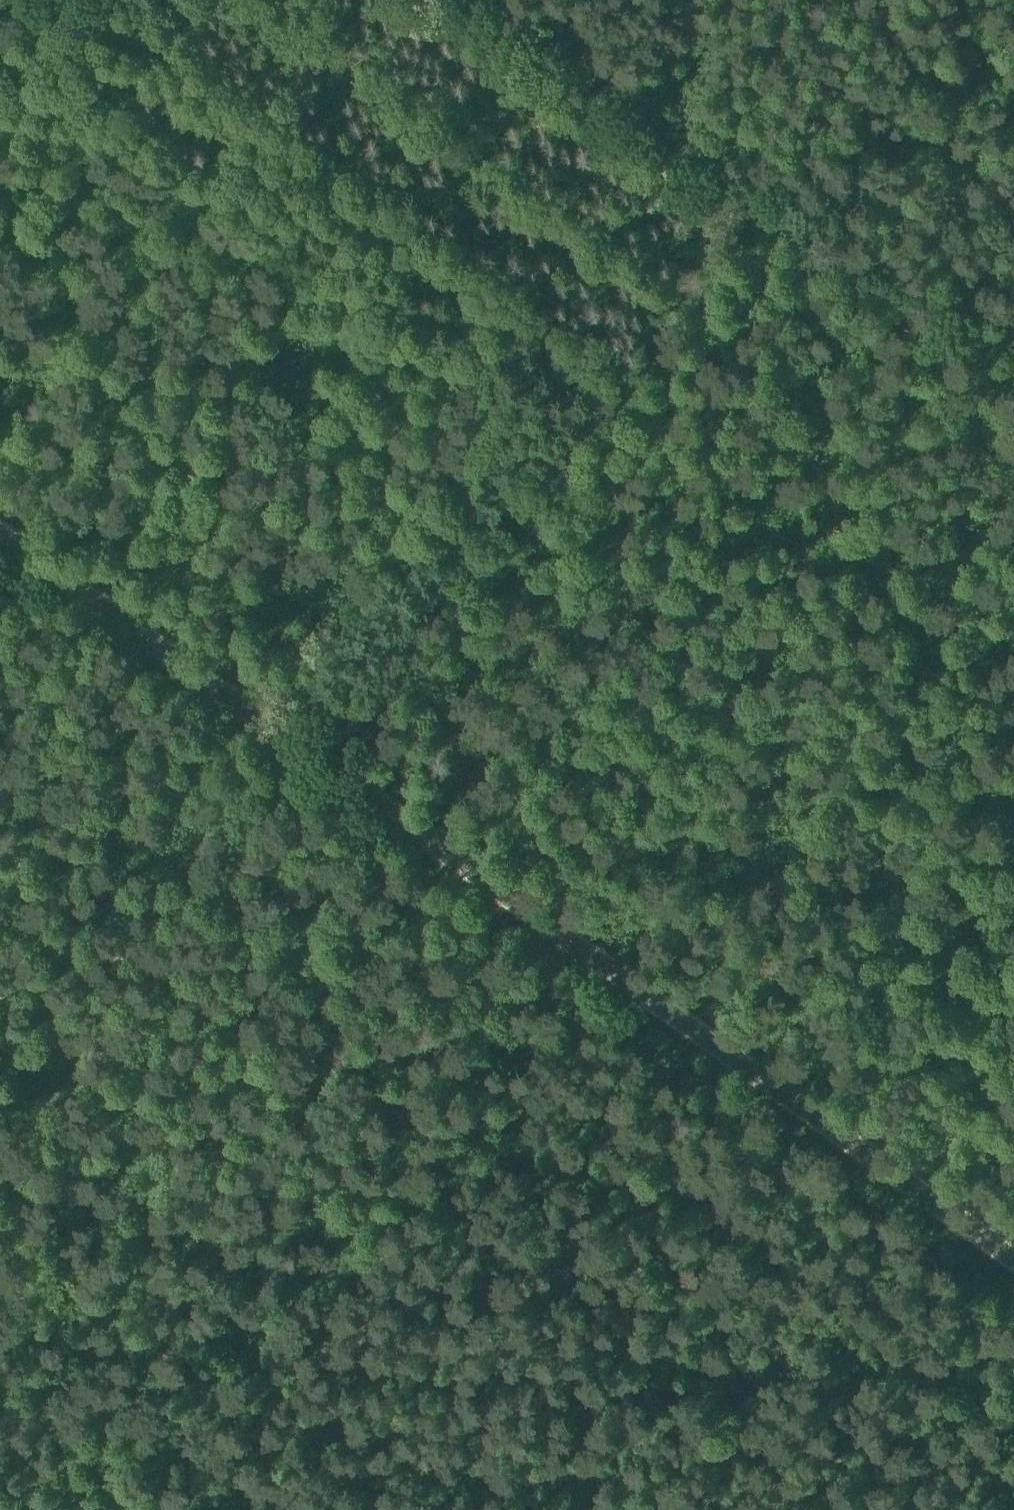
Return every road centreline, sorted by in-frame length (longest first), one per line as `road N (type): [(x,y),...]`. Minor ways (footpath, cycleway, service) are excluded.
road 1 (tertiary): [(1013,1258),(0,533)]
road 2 (track): [(492,0),(1013,369)]

